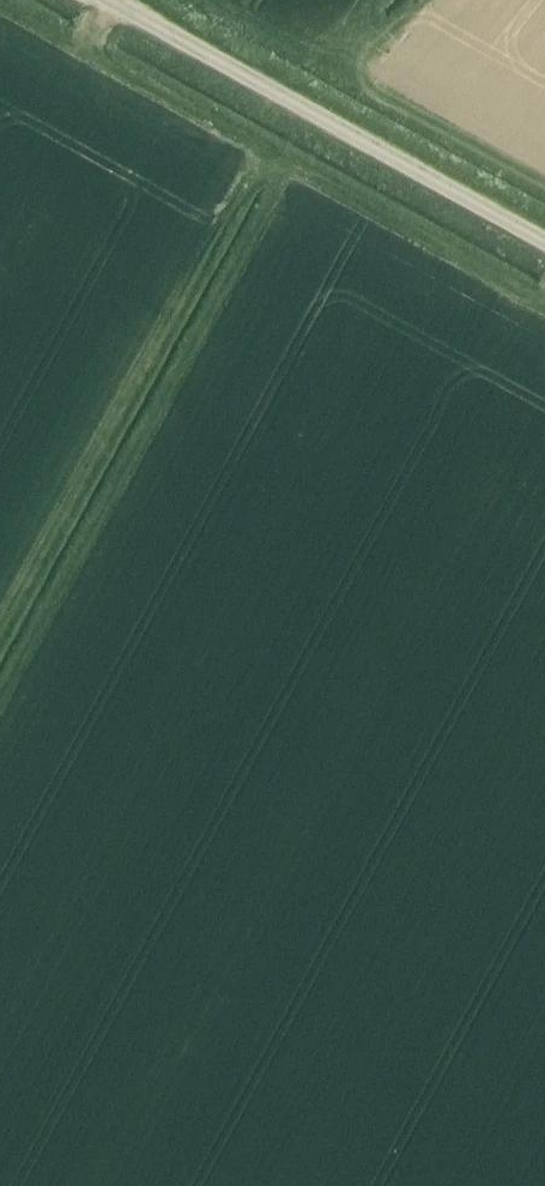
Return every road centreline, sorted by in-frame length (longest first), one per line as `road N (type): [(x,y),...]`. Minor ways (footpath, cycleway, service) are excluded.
road 1 (unclassified): [(544,240),(113,0)]

